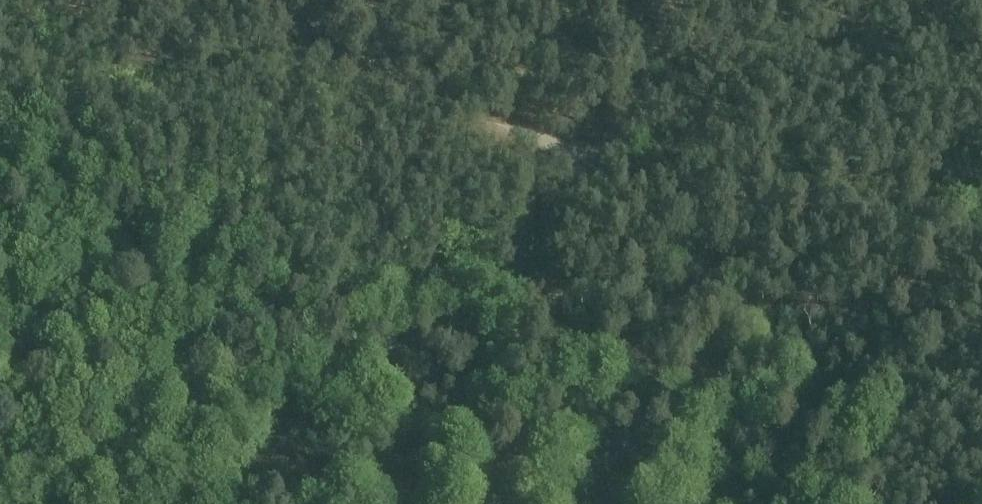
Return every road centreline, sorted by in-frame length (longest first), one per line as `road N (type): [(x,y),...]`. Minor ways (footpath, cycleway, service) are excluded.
road 1 (track): [(583,190),(747,194),(846,206),(981,239)]
road 2 (track): [(360,0),(410,84),(596,169)]
road 3 (track): [(417,333),(583,190)]
road 4 (track): [(596,169),(682,0)]
road 5 (track): [(345,387),(198,503)]

